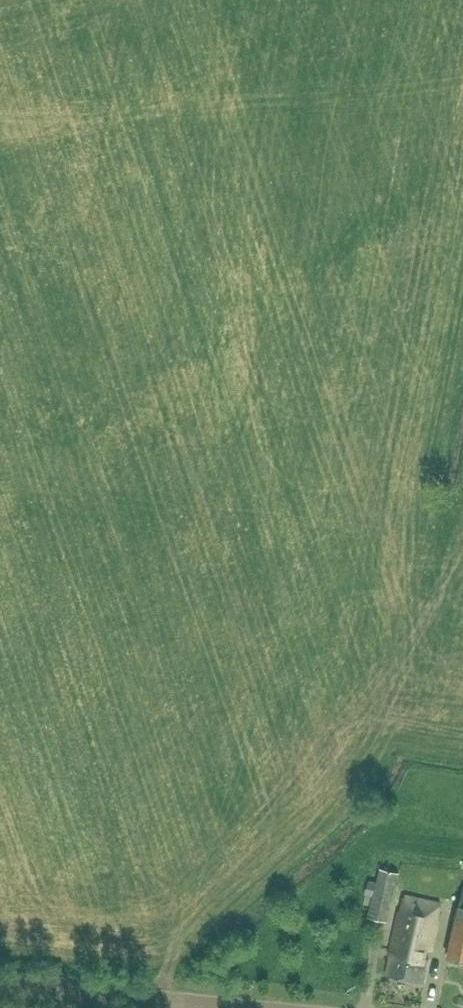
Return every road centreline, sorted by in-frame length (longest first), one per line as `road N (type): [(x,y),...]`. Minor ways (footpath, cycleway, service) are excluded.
road 1 (tertiary): [(255,1007),(0,982)]

